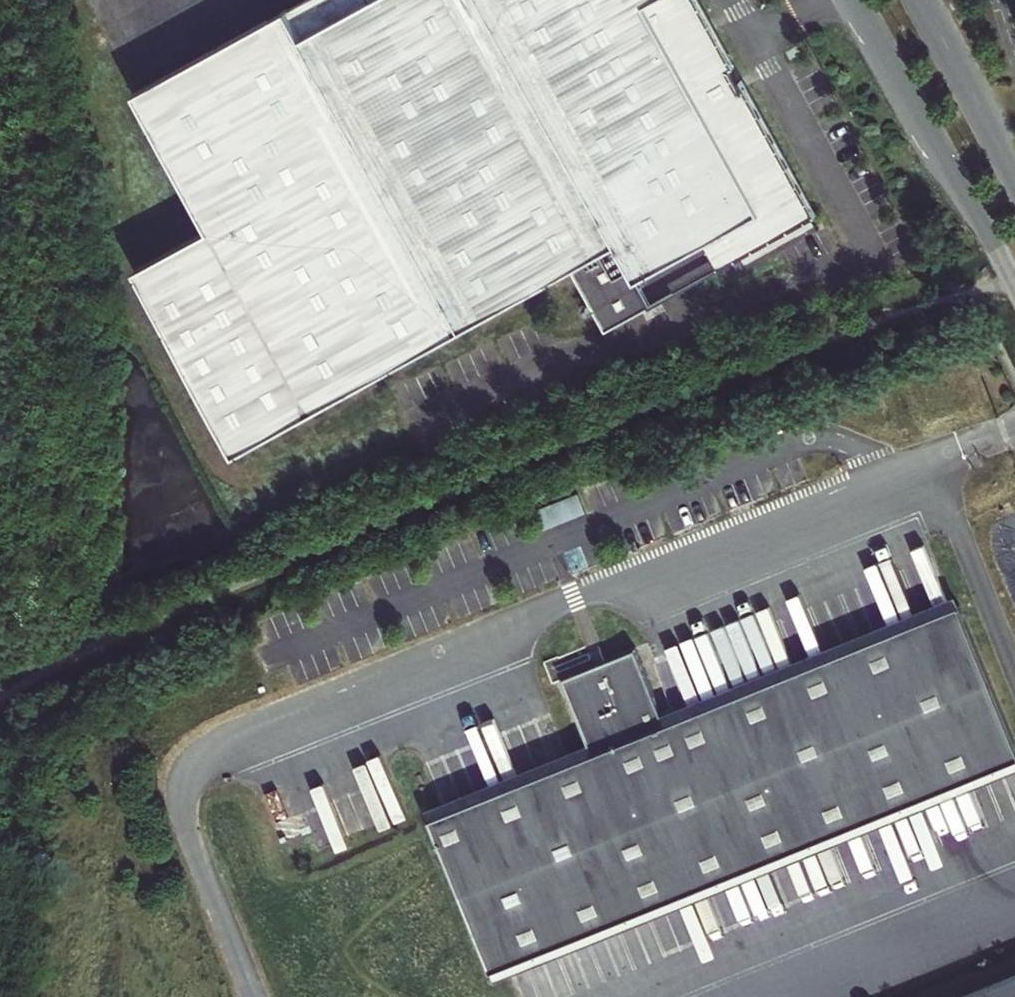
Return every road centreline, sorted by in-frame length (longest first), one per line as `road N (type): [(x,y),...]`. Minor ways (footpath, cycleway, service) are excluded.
road 1 (track): [(1014,282),(660,408),(0,698)]
road 2 (residential): [(856,0),(1014,280)]
road 3 (residential): [(1014,178),(920,0)]

